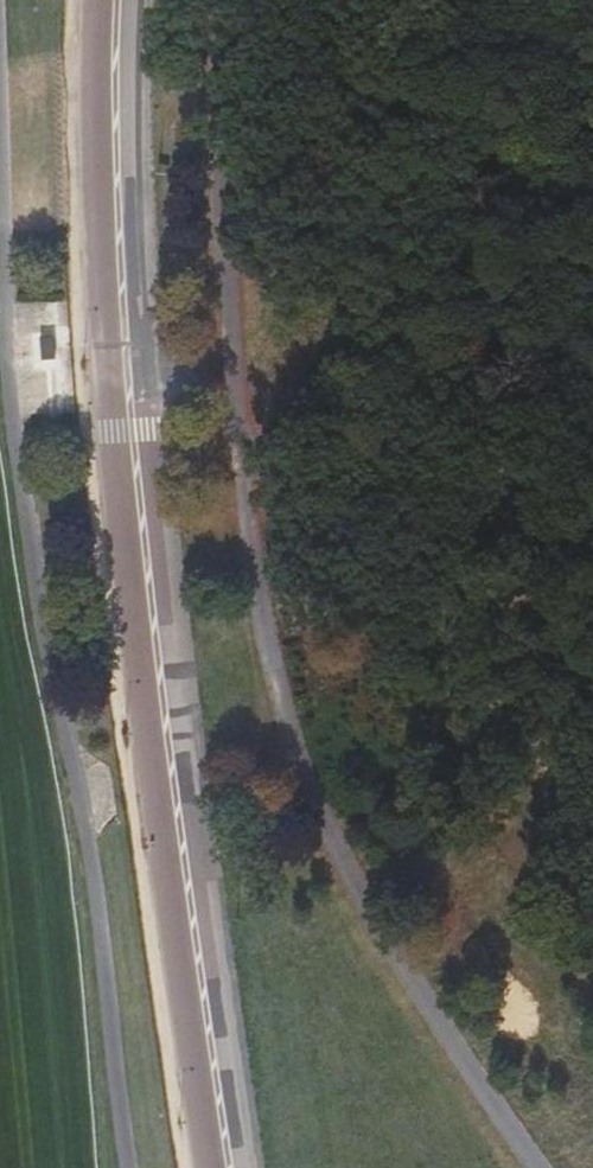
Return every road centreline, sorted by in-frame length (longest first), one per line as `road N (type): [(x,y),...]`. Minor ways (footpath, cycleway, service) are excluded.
road 1 (track): [(229,0),(223,141),(241,434),(267,649),(293,755),(372,911),(541,1167)]

